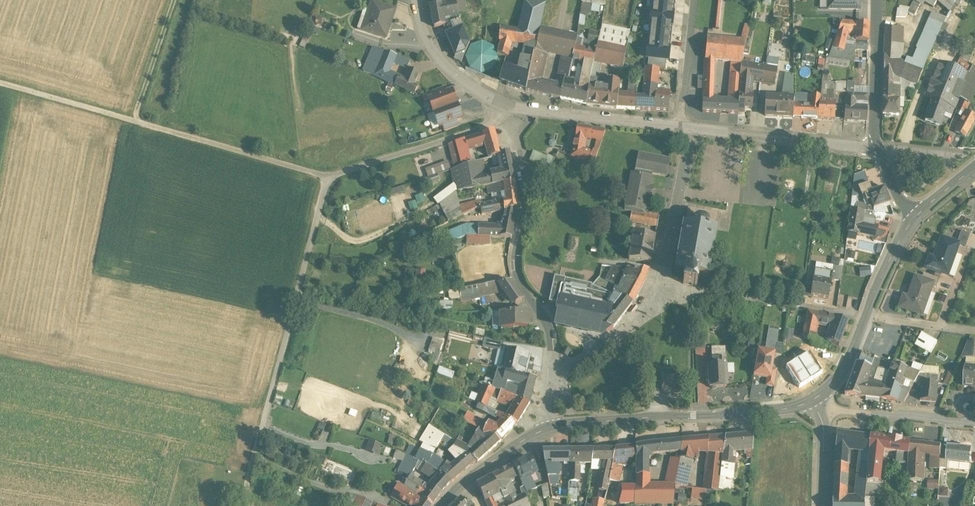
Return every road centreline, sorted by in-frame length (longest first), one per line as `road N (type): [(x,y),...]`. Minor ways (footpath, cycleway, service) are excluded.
road 1 (track): [(242,505),(326,179),(491,124),(503,104)]
road 2 (track): [(0,85),(326,179)]
road 3 (track): [(0,358),(265,416)]
road 4 (residential): [(549,366),(545,326),(518,266),(526,203),(514,107)]
road 5 (secondary): [(550,424),(777,409),(812,399)]
road 6 (residential): [(658,289),(866,316)]
road 7 (residential): [(880,150),(686,130)]
road 8 (residential): [(658,289),(686,130)]
road 9 (residential): [(816,407),(974,423)]
road 10 (residential): [(415,0),(439,60),(482,94),(514,107)]
road 11 (secondary): [(880,150),(876,0)]
road 12 (residential): [(549,366),(572,363),(627,328),(658,289)]
road 13 (secondary): [(441,505),(501,452),(550,424)]
road 14 (residential): [(694,0),(680,130)]

